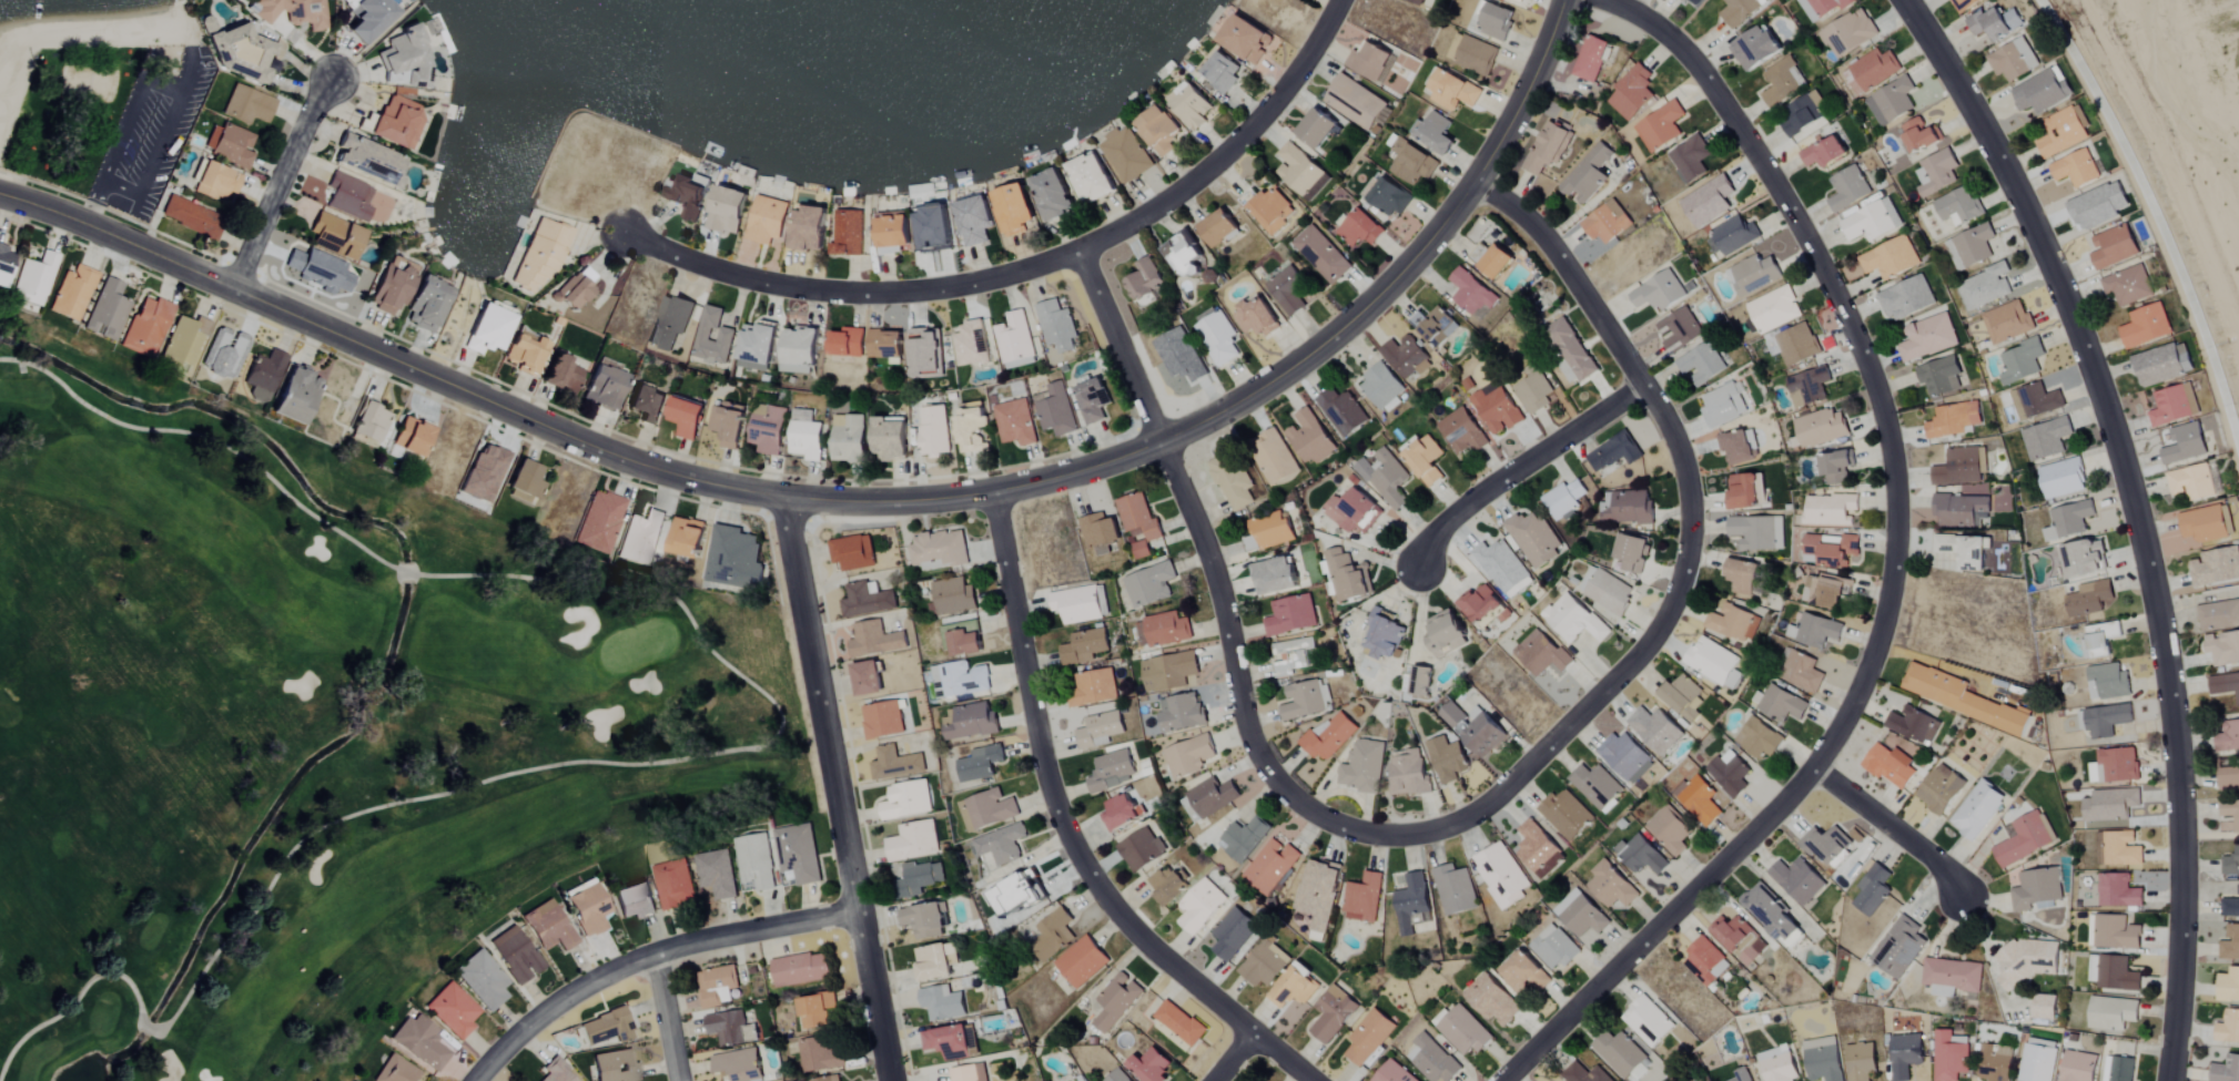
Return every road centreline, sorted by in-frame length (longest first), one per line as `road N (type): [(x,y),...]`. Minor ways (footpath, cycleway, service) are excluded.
road 1 (residential): [(0,198),(231,286),(648,471),(784,499),(875,504),(1085,475),(1264,395),(1364,320),(1477,180)]
road 2 (residential): [(1505,1080),(1813,768),(1881,631),(1894,547),(1885,422),(1864,354),(1760,153),(1686,52),(1630,11),(1594,0)]
road 3 (residential): [(2168,1080),(2182,858),(2178,765),(2142,531),(2063,289),(2003,163),(1904,0)]
road 4 (residential): [(1401,837),(1466,819),(1591,703),(1652,639),(1680,591),(1690,540),(1674,436),(1579,288),(1530,225),(1477,180)]
road 5 (residential): [(627,233),(710,269),(797,293),(898,296),(996,283),(1080,255),(1158,207),(1237,143),(1306,65),(1339,0)]
road 6 (residential): [(1401,837),(1329,824),(1275,781),(1242,723),(1217,580),(1080,255)]
road 7 (residential): [(1310,1080),(1114,916),(1067,840),(1046,784),(993,490)]
road 8 (residential): [(890,1080),(784,499)]
road 9 (residential): [(475,1080),(510,1042),(589,983),(658,952),(855,911)]
road 10 (residential): [(1420,567),(1445,521),(1643,390)]
road 11 (residential): [(231,286),(334,78)]
road 12 (residential): [(1961,908),(1952,875),(1813,768)]
road 13 (residential): [(1477,180),(1565,0)]
road 14 (residential): [(680,1080),(658,952)]

